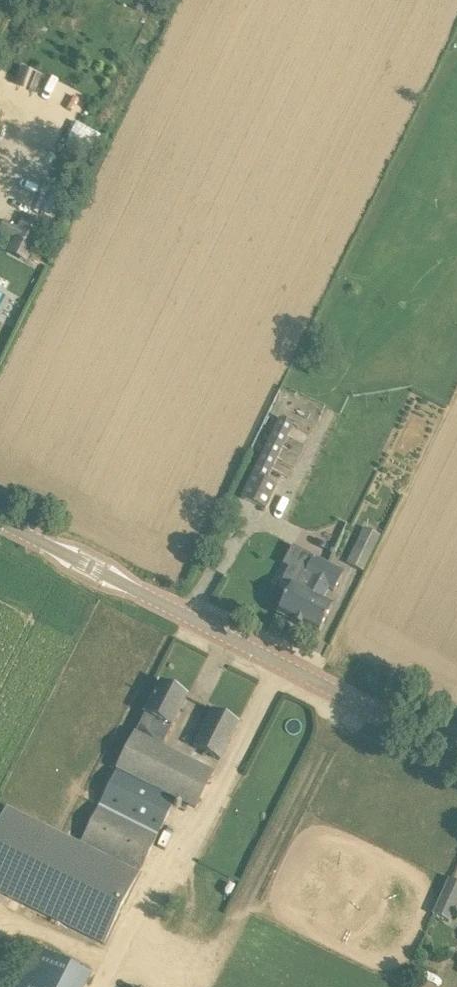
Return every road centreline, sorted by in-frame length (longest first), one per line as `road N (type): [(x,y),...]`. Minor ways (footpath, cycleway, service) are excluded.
road 1 (tertiary): [(456,749),(0,518)]

